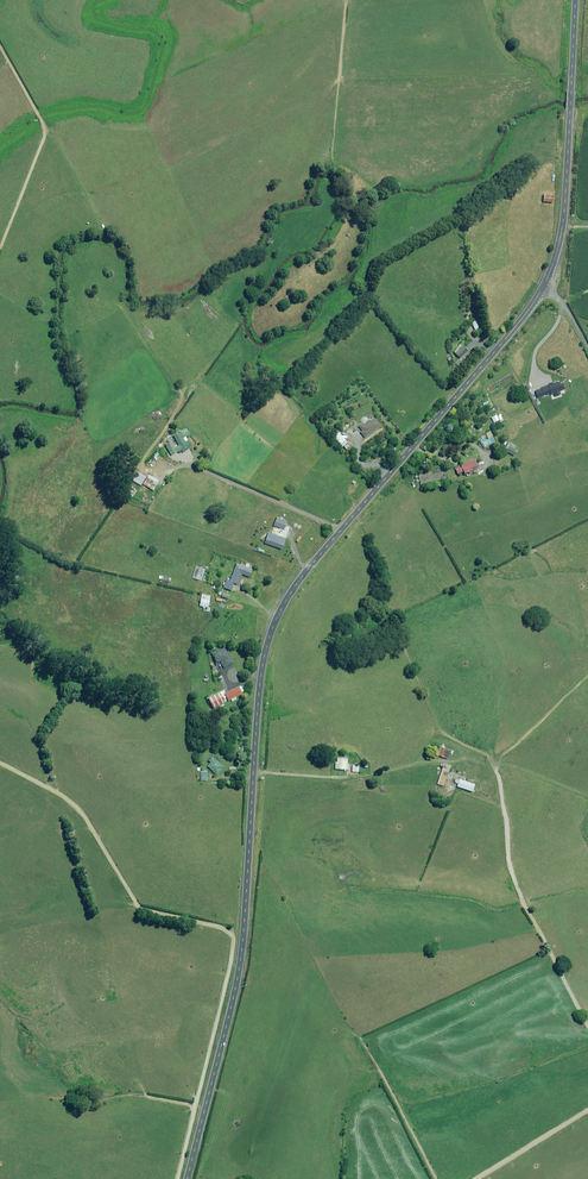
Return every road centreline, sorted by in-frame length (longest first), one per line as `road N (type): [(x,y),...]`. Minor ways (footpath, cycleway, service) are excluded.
road 1 (tertiary): [(543,288),(309,568),(277,618),(259,694),(239,969),(187,1178)]
road 2 (track): [(178,1178),(227,985),(231,932),(139,908),(82,810),(0,763)]
road 3 (tertiary): [(576,0),(564,213),(543,288)]
road 4 (track): [(0,46),(45,136),(0,249)]
road 5 (track): [(418,764),(340,778),(254,773)]
road 6 (track): [(587,1018),(523,887)]

